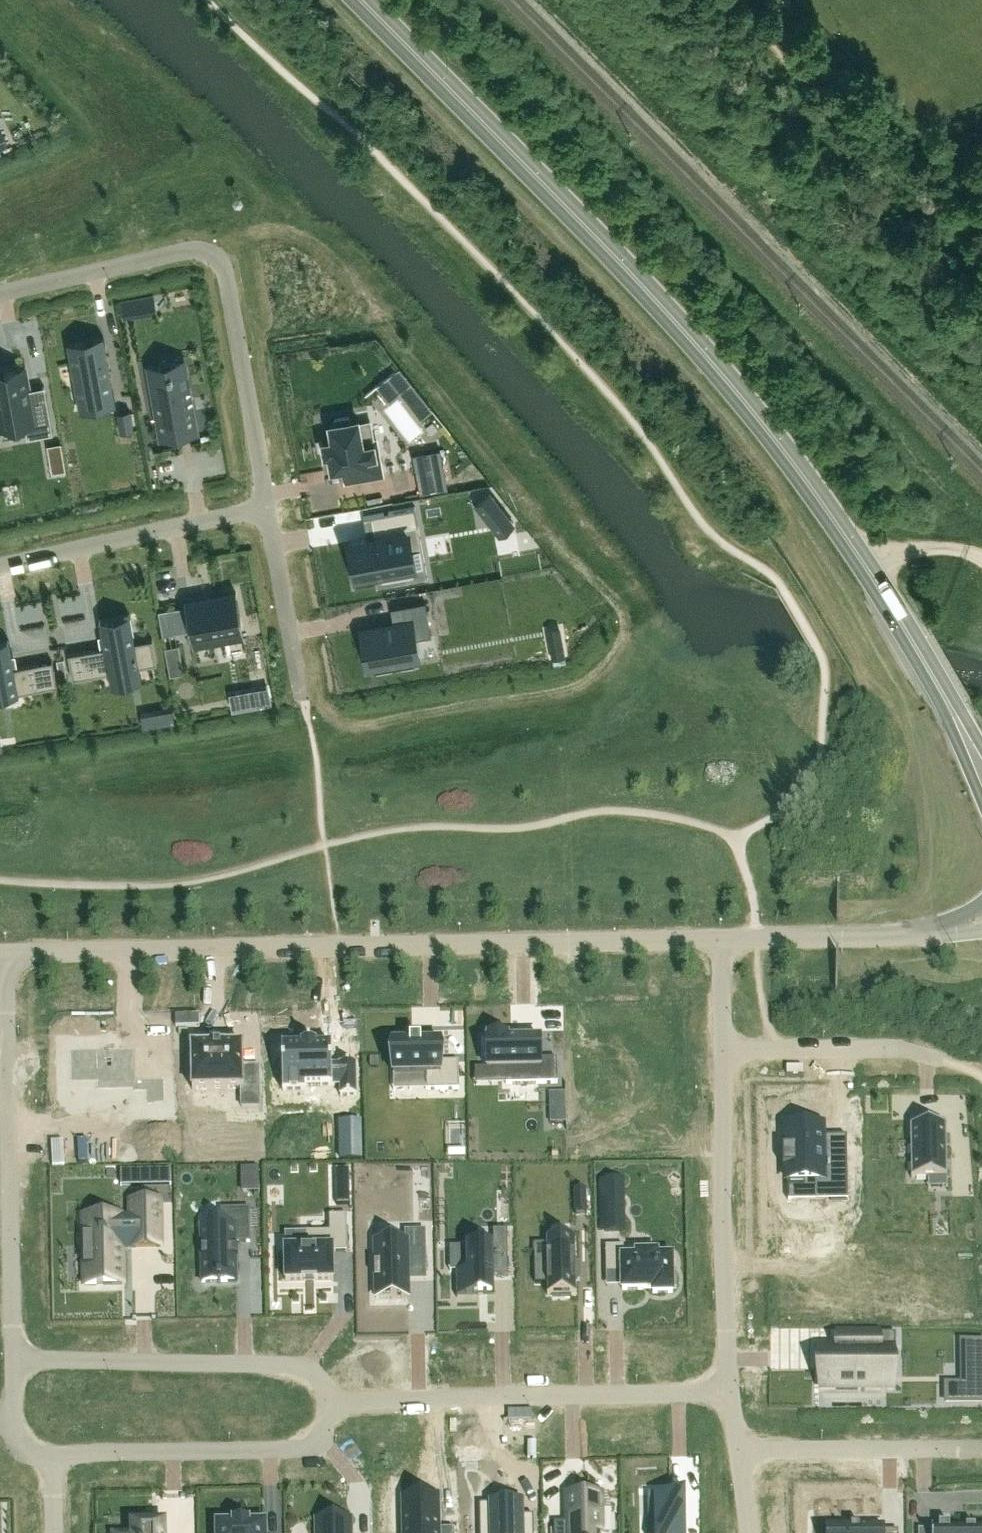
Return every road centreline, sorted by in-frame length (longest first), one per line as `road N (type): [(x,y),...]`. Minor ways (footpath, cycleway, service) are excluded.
road 1 (primary): [(864,573),(814,489),(632,277),(358,0)]
road 2 (unclassified): [(720,939),(4,954)]
road 3 (residential): [(0,295),(191,251),(214,260),(224,270),(268,509)]
road 4 (residential): [(15,1363),(4,954)]
road 5 (residential): [(317,1402),(726,1394)]
road 6 (residential): [(317,1402),(316,1358),(15,1363)]
road 7 (residential): [(726,1394),(724,1053)]
road 8 (residential): [(53,1454),(318,1449),(317,1402)]
road 9 (residential): [(268,509),(0,567)]
road 10 (unclassified): [(981,920),(897,935),(720,939)]
road 11 (residential): [(736,1447),(981,1447)]
road 12 (residential): [(268,509),(302,700)]
road 13 (primary): [(959,725),(864,573)]
road 14 (residential): [(724,1053),(900,1048)]
road 15 (unclassified): [(981,565),(925,550),(864,573)]

